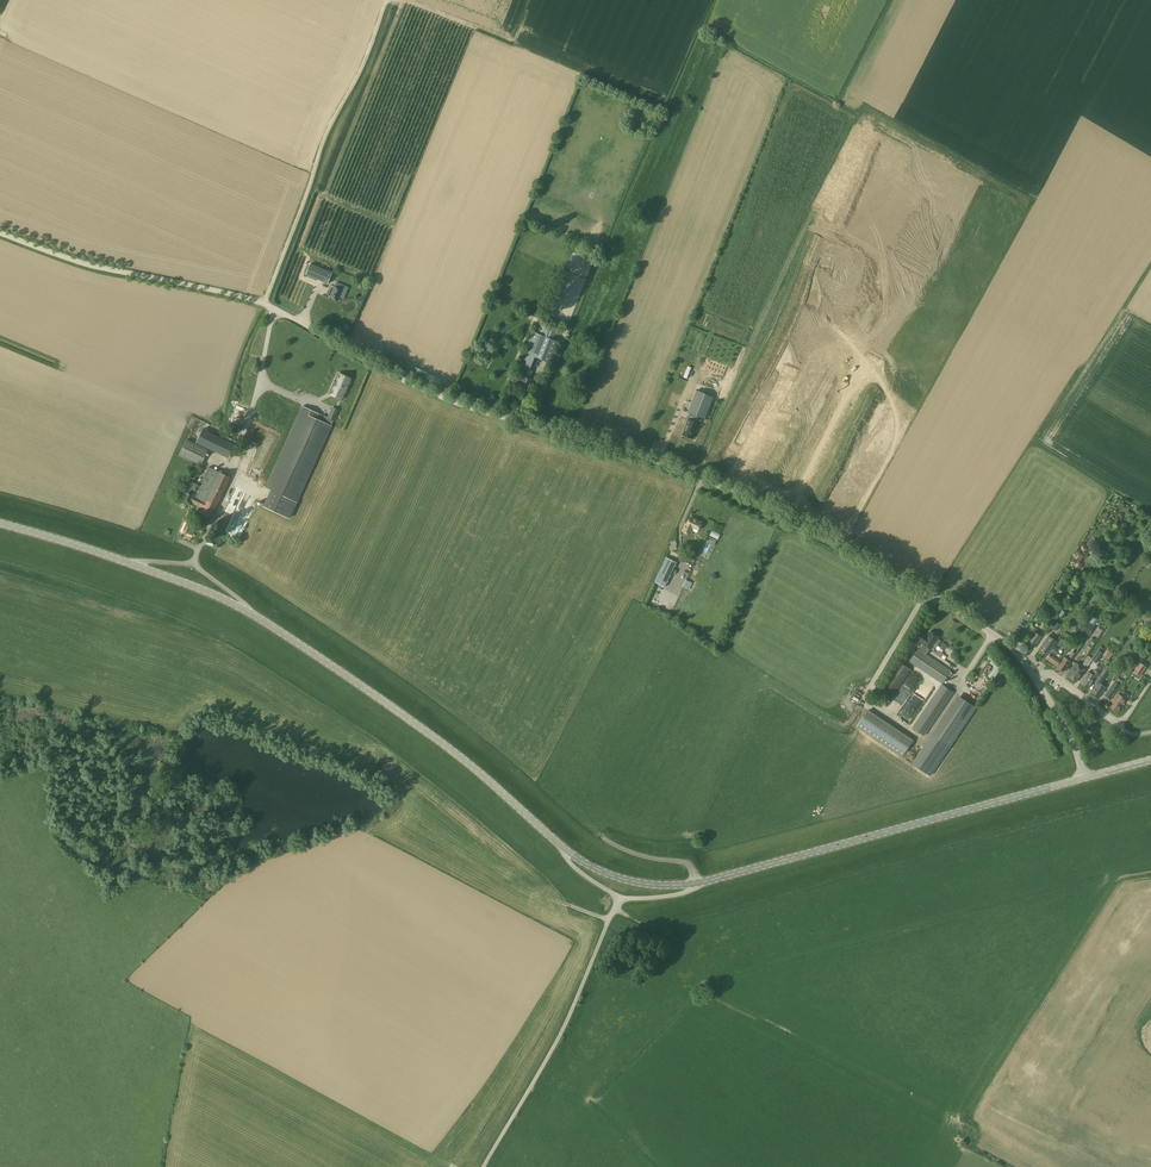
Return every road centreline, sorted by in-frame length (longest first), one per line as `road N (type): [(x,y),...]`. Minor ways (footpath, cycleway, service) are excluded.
road 1 (unclassified): [(1038,680),(1017,651),(811,524),(668,465),(435,394),(265,302),(84,263),(0,232)]
road 2 (tertiary): [(567,852),(455,750),(270,623),(100,550),(0,522)]
road 3 (tertiary): [(1086,778),(701,882)]
road 4 (track): [(265,302),(324,138),(388,0)]
road 5 (unclassified): [(485,1166),(568,1022),(620,899)]
road 6 (unclassified): [(1038,680),(1053,672),(1121,724),(1150,679)]
road 7 (tertiary): [(701,882),(630,880),(567,852)]

